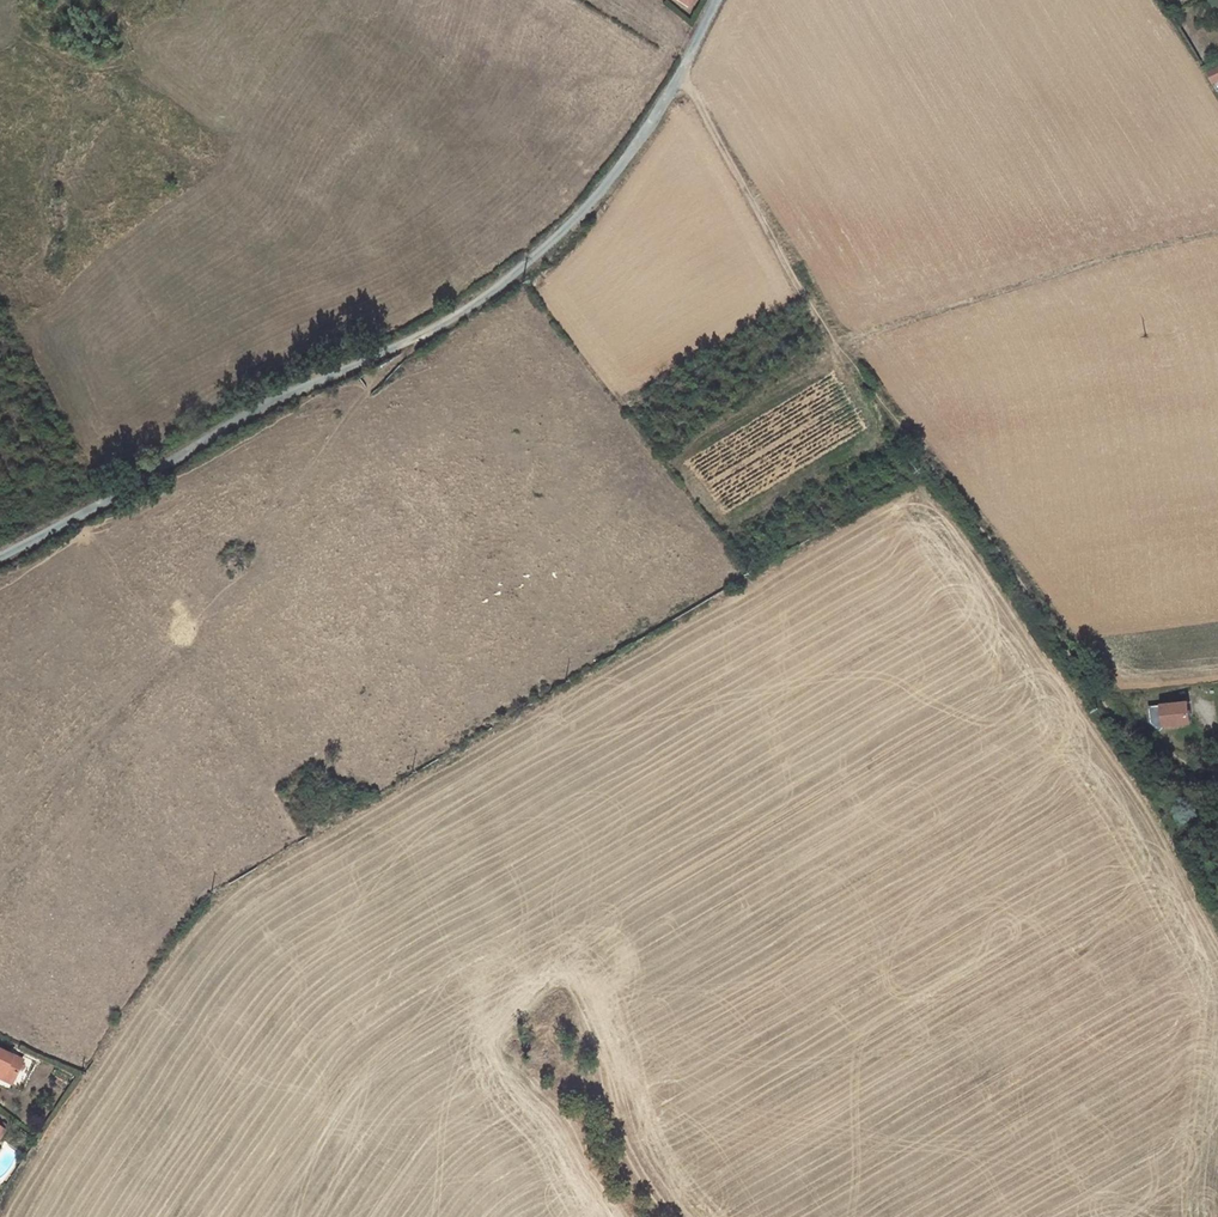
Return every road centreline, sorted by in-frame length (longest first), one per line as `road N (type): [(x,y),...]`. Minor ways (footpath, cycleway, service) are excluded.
road 1 (unclassified): [(717,0),(670,92),(625,158),(572,223),(509,279),(433,332),(300,389),(0,560)]

